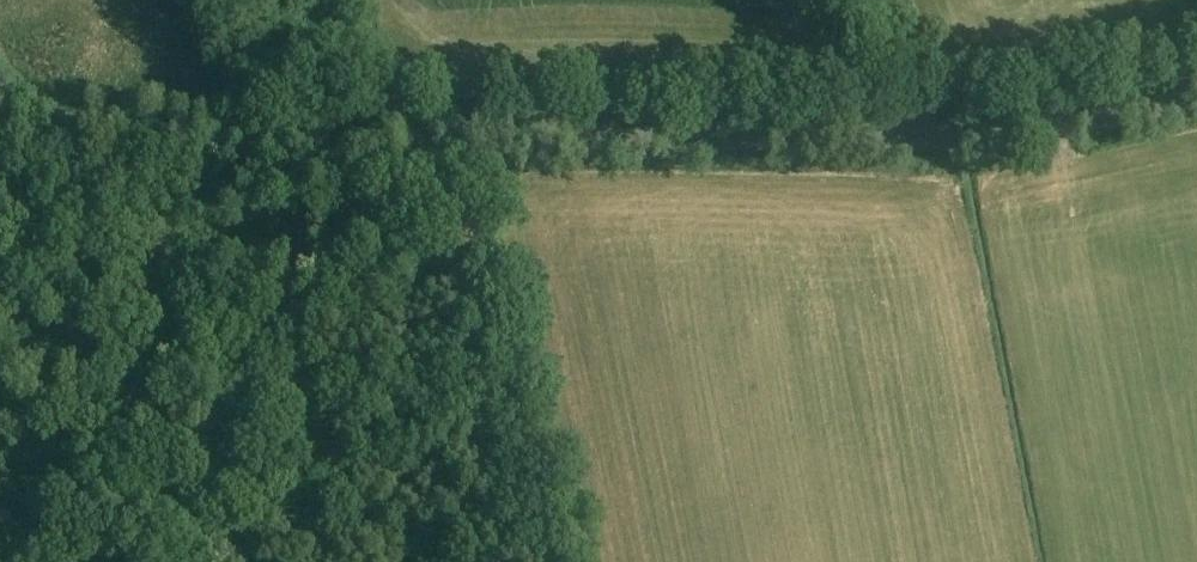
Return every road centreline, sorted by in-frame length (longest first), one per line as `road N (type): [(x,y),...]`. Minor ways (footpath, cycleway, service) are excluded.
road 1 (unclassified): [(0,118),(259,147),(921,137)]
road 2 (track): [(431,143),(411,186),(260,251),(133,526),(98,561)]
road 3 (unclassified): [(1196,93),(1047,127),(921,137)]
road 4 (unclassified): [(921,137),(910,87),(872,0)]

